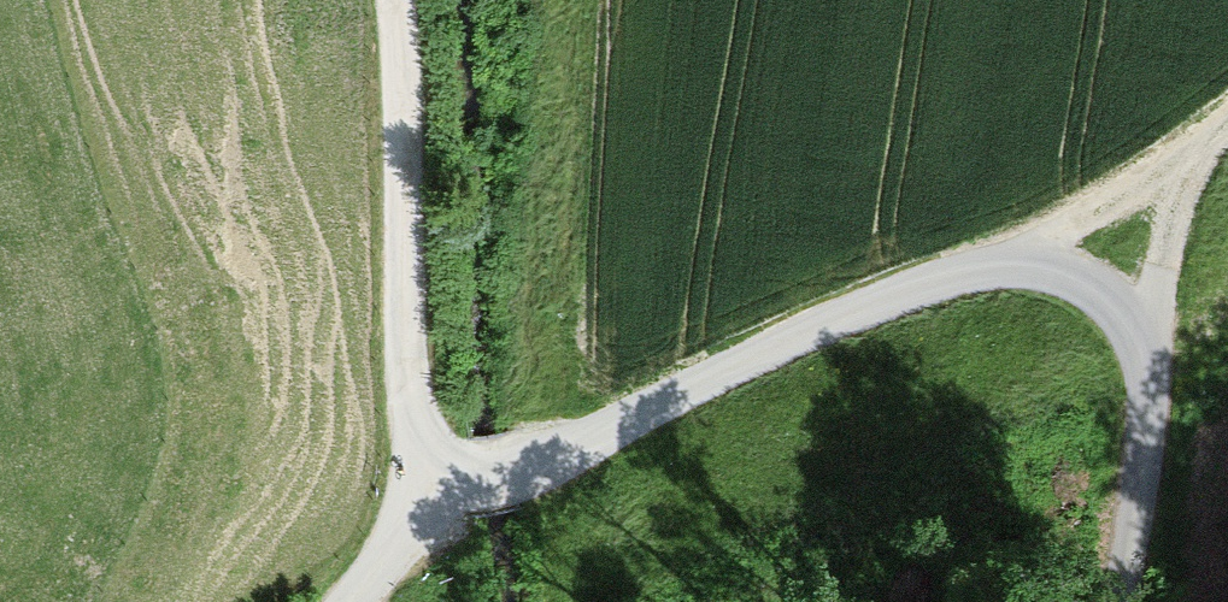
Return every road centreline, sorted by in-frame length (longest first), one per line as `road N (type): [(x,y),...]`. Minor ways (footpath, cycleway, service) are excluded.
road 1 (unclassified): [(451,475),(496,481),(538,468),(916,287),(996,270),(1057,275),(1110,301),(1142,362),(1146,429),(1118,601)]
road 2 (unclassified): [(399,0),(407,377),(424,438),(451,475)]
road 3 (track): [(1020,270),(1227,123)]
road 4 (track): [(1142,362),(1173,218),(1200,141)]
road 5 (unclassified): [(451,475),(343,601)]

